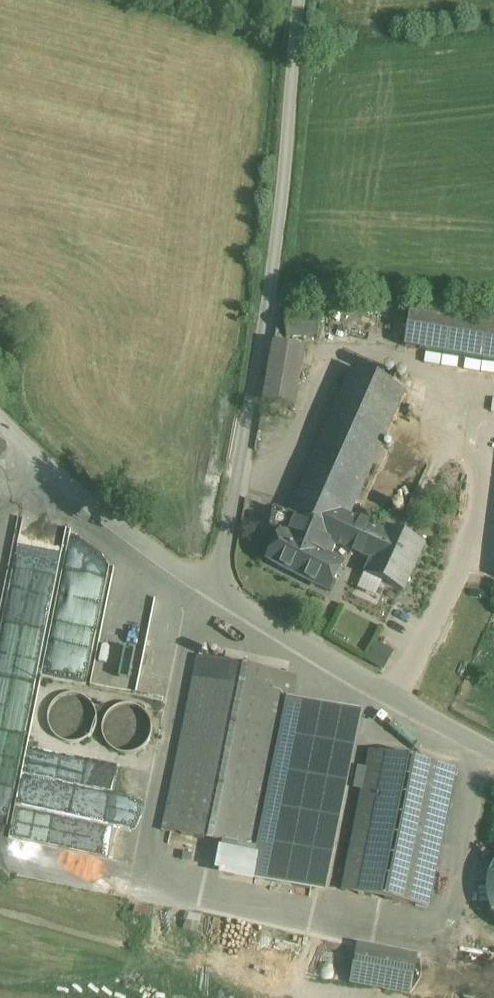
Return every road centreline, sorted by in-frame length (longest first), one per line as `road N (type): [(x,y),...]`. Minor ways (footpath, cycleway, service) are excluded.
road 1 (unclassified): [(493,750),(219,592),(280,272),(304,0)]
road 2 (track): [(219,592),(74,495),(0,423)]

